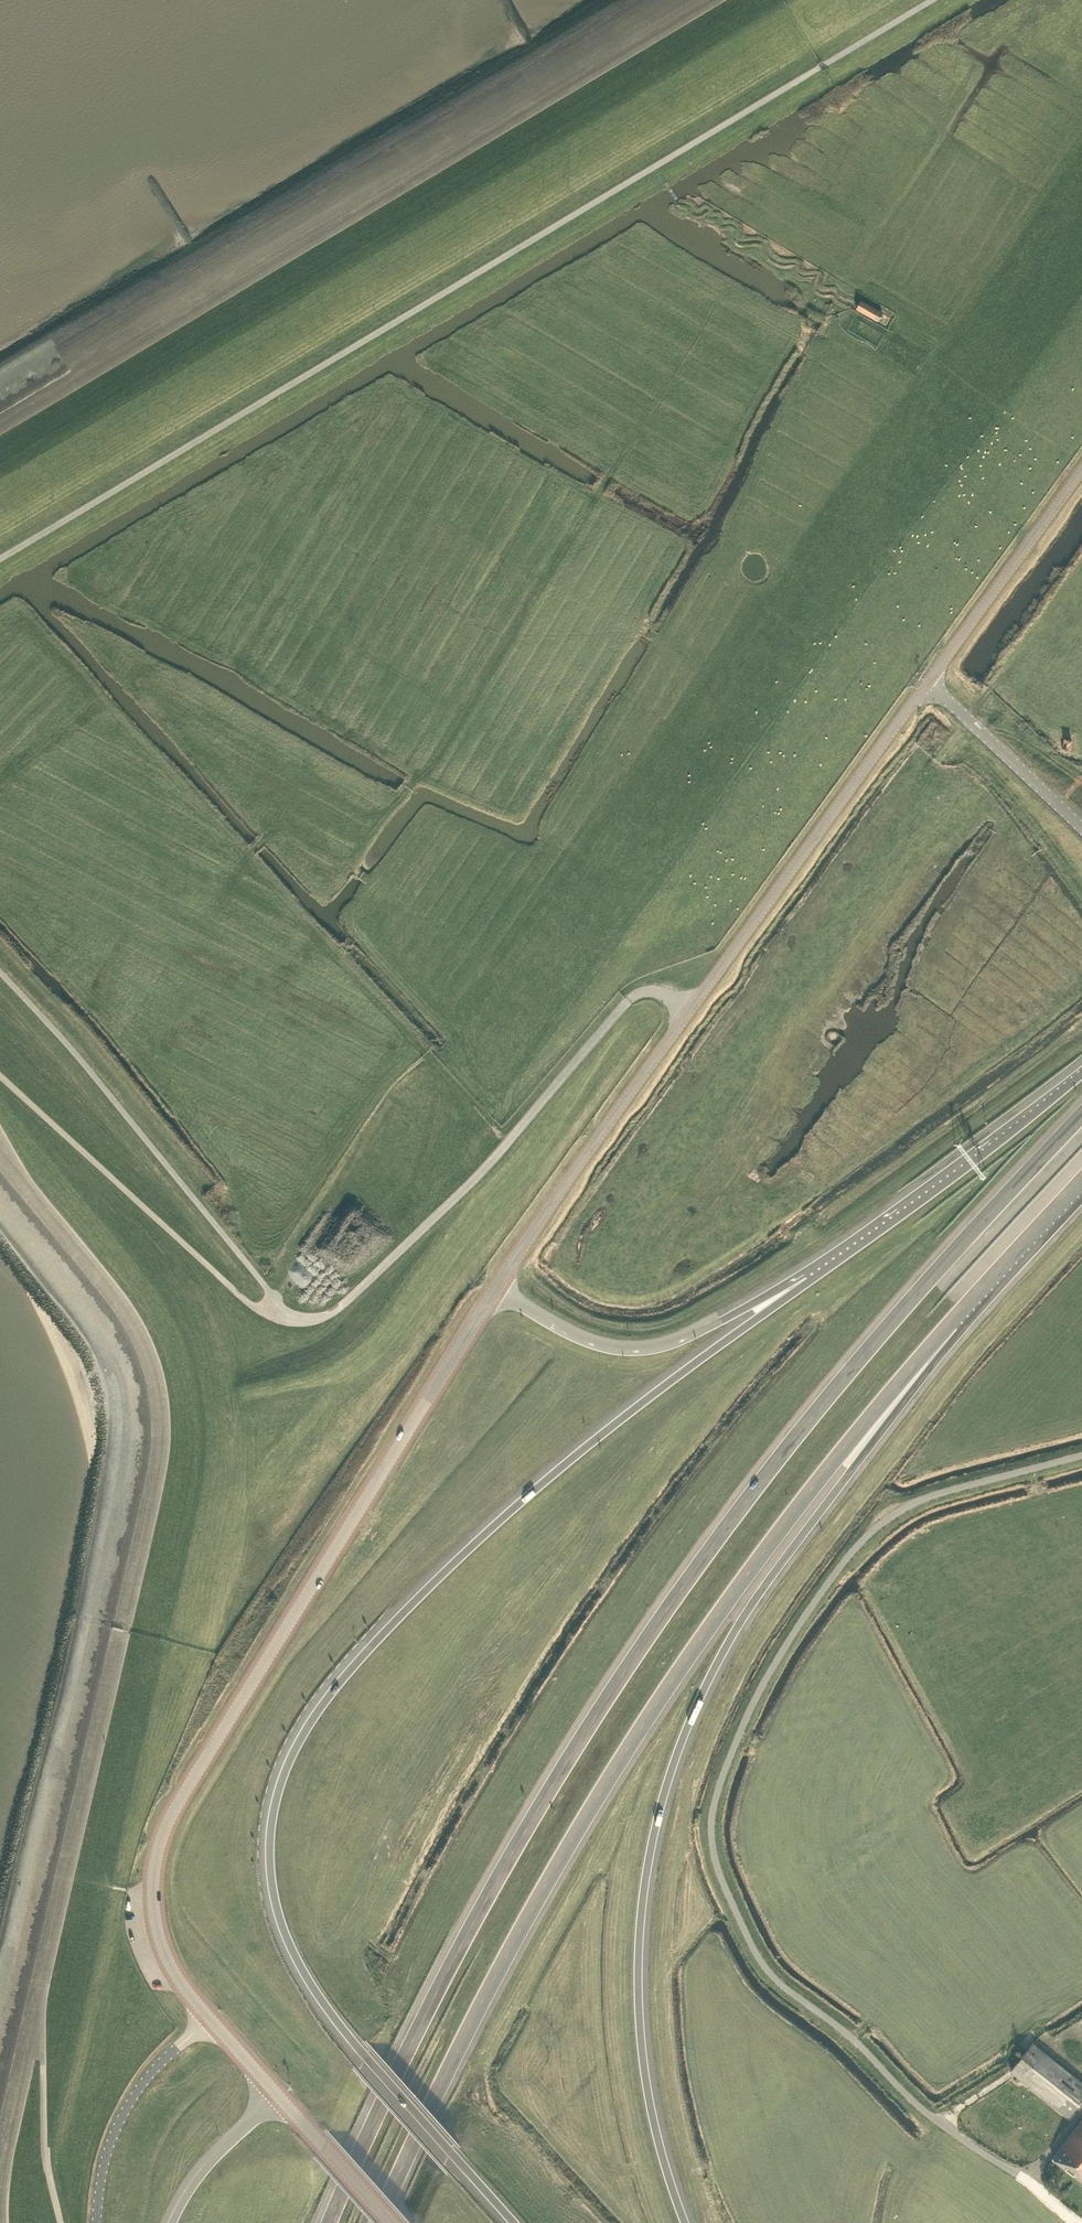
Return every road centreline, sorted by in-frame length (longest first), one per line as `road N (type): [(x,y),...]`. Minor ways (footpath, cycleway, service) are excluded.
road 1 (motorway): [(1081,1114),(862,1357),(676,1594),(488,1895),(328,2222)]
road 2 (motorway): [(824,1269),(583,1449),(453,1563),(328,1696),(284,1775),(271,1873),(296,1955),(365,2054),(516,2222)]
road 3 (unclassified): [(0,561),(940,0)]
road 4 (motorway): [(377,2222),(529,1913),(652,1708),(783,1524),(950,1323)]
road 5 (unclassified): [(689,1011),(647,989),(628,1000),(463,1191),(327,1311),(296,1318),(266,1296),(98,1080),(0,974)]
road 6 (motorway): [(686,2222),(662,2151),(640,2022),(645,1886),(668,1780),(736,1629),(950,1323)]
road 7 (unclassified): [(924,2111),(760,1960),(716,1865),(713,1809),(776,1661),(866,1536),(930,1496),(1081,1456)]
road 8 (tertiary): [(211,2018),(176,1974),(159,1936),(155,1873),(164,1828),(495,1289)]
road 9 (tertiary): [(689,1011),(927,682)]
road 10 (motorway): [(824,1269),(678,1342),(641,1350),(565,1332),(495,1289)]
road 11 (tertiary): [(495,1289),(689,1011)]
road 12 (motorway): [(1081,1071),(824,1269)]
road 13 (tertiary): [(927,682),(1081,469)]
road 14 (unclassified): [(98,2222),(120,2121),(149,2077),(211,2018)]
road 15 (tertiary): [(927,682),(1081,827)]
road 16 (motorway): [(950,1323),(1081,1177)]
road 17 (tertiary): [(392,2222),(280,2096)]
road 18 (motorway): [(280,2096),(214,2159),(172,2222)]

